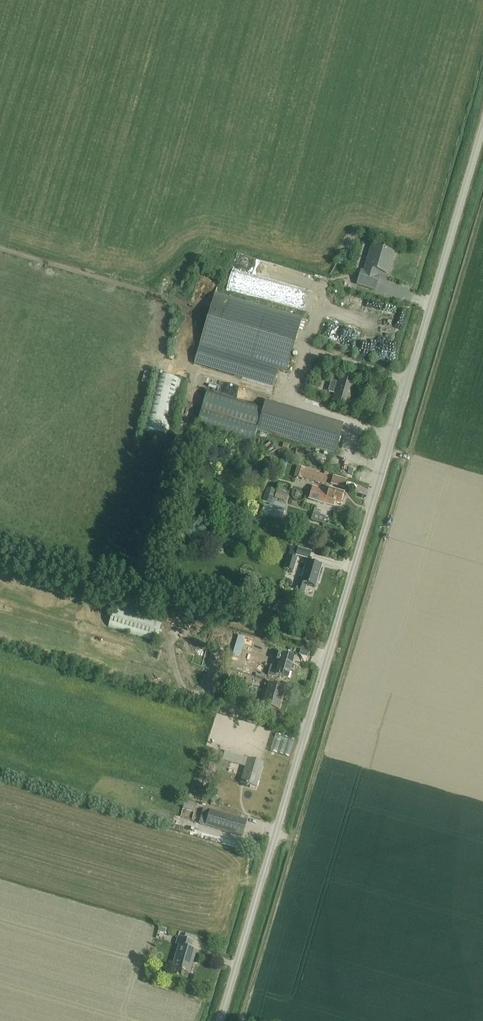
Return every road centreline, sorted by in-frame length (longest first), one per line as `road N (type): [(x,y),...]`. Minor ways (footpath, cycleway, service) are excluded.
road 1 (unclassified): [(221,1020),(482,127)]

